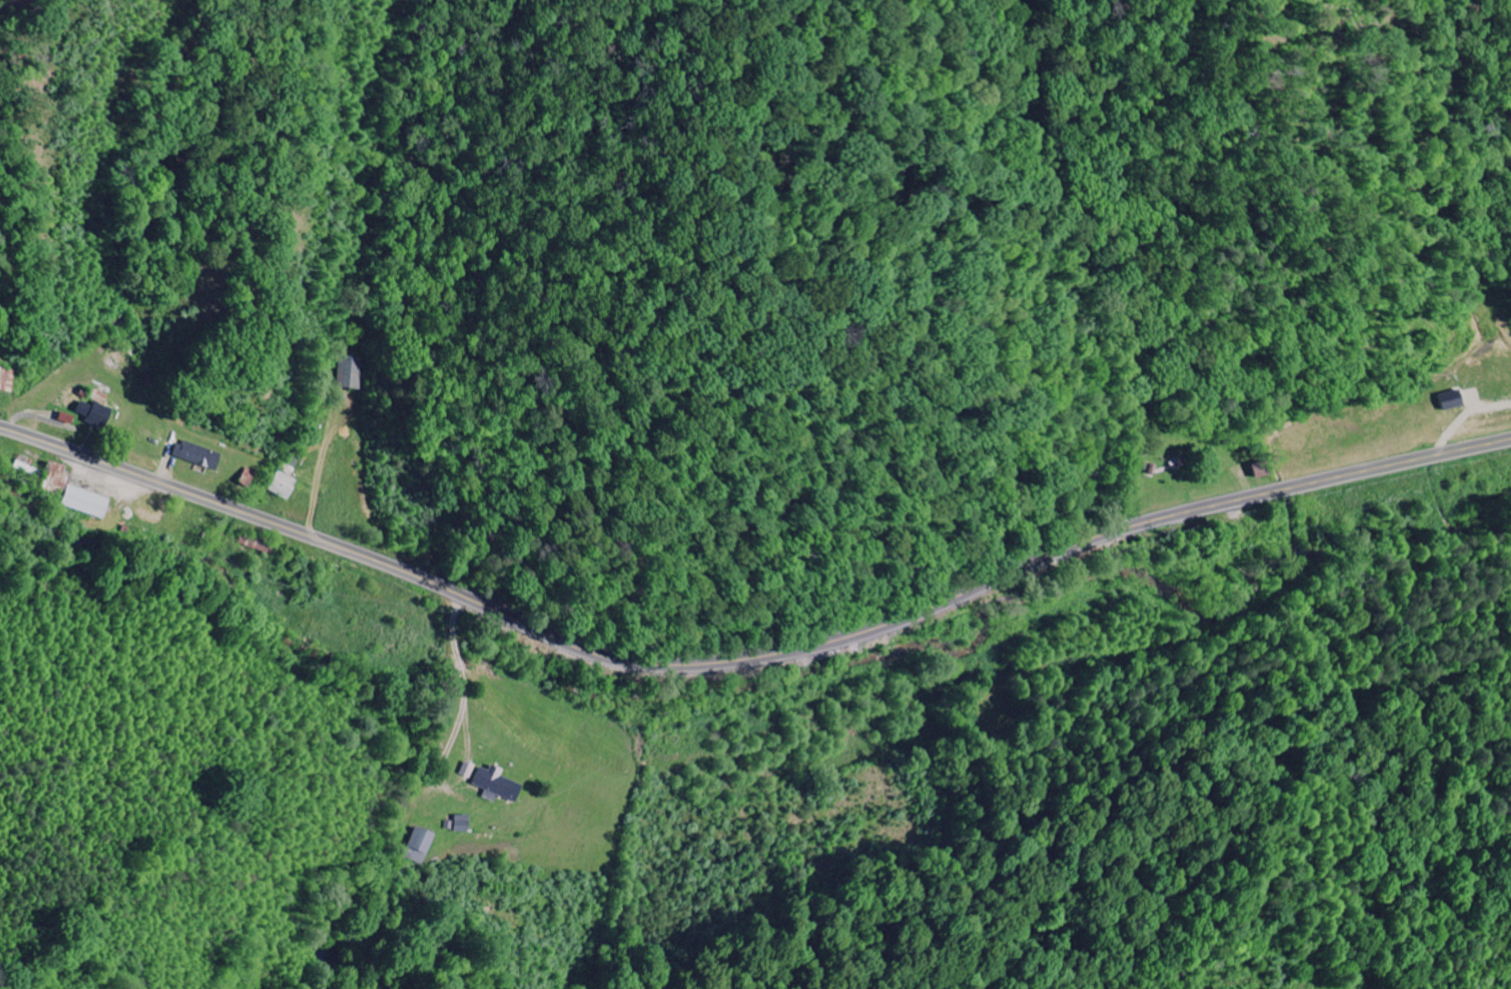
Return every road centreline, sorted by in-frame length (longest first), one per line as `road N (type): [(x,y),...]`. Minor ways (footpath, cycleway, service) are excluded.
road 1 (secondary): [(0,428),(385,563),(545,631),(673,663),(796,647),(922,609),(1135,527),(1510,440)]

